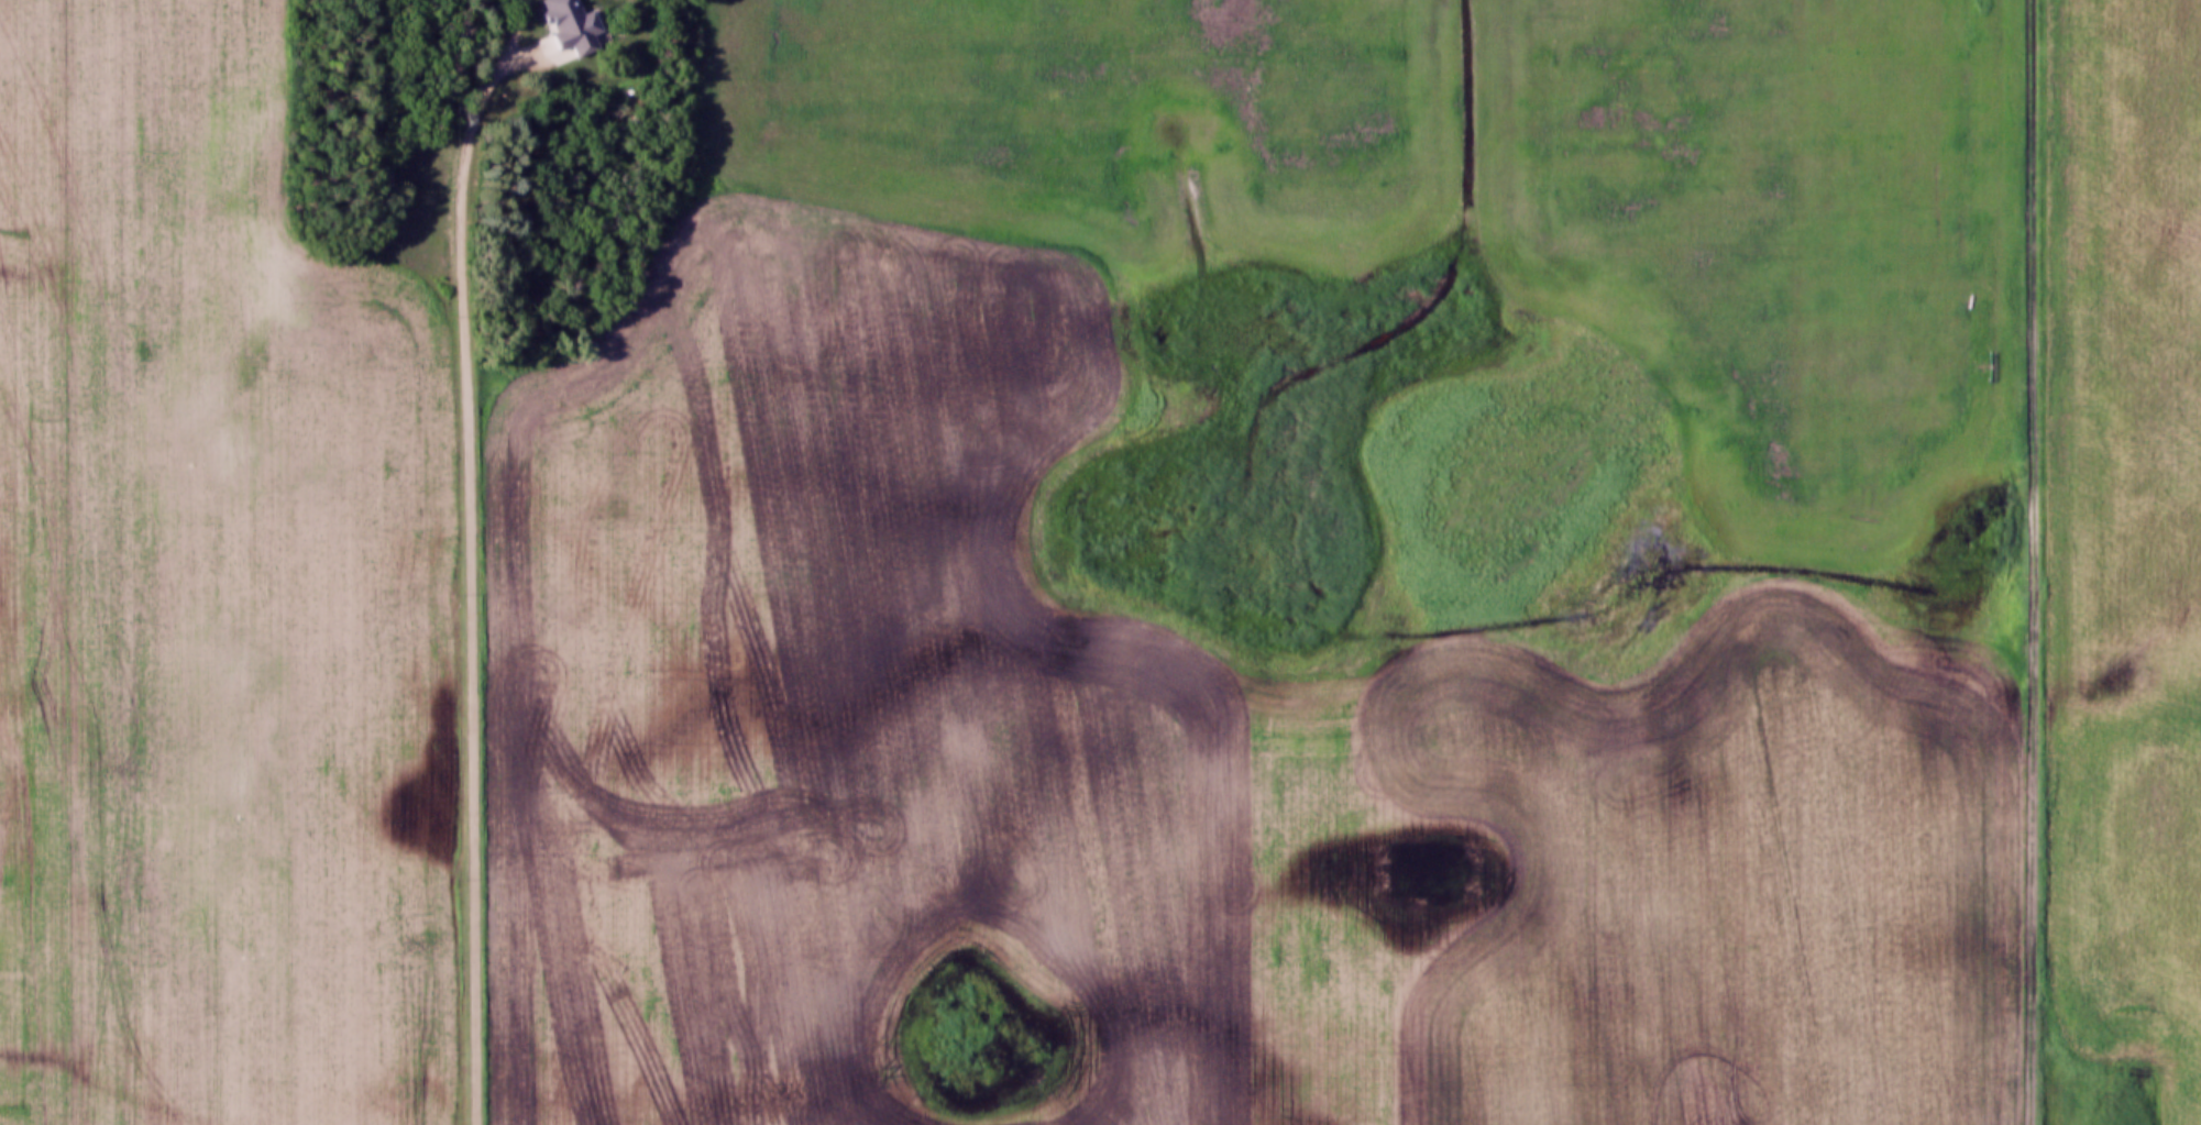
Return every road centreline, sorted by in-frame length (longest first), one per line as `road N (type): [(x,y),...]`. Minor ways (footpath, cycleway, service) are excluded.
road 1 (track): [(2033,1124),(2037,0)]
road 2 (track): [(9,96),(92,172),(206,231),(304,268),(356,262),(381,242),(404,203),(411,144),(464,144)]

